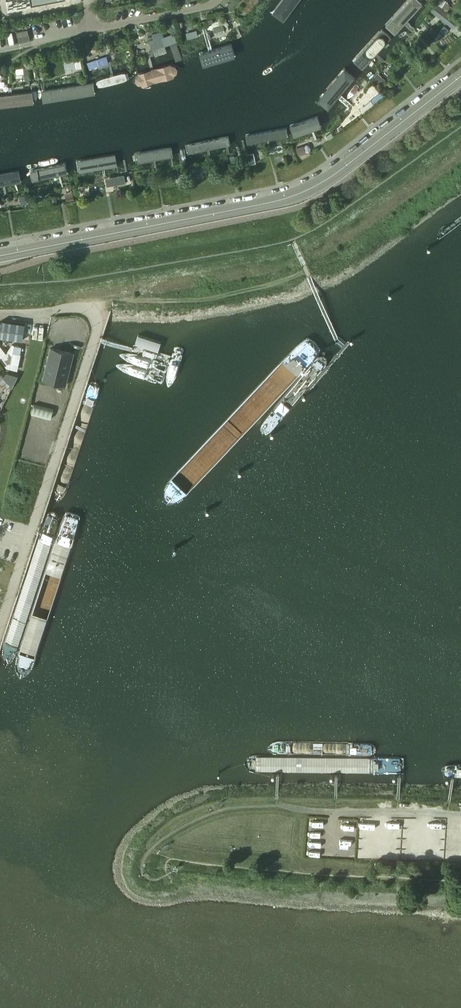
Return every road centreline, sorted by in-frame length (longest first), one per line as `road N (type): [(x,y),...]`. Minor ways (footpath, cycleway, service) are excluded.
road 1 (tertiary): [(0,255),(289,198),(352,162),(460,77)]
road 2 (unclassified): [(0,314),(83,308),(97,324),(0,629)]
road 3 (residential): [(91,29),(218,0)]

